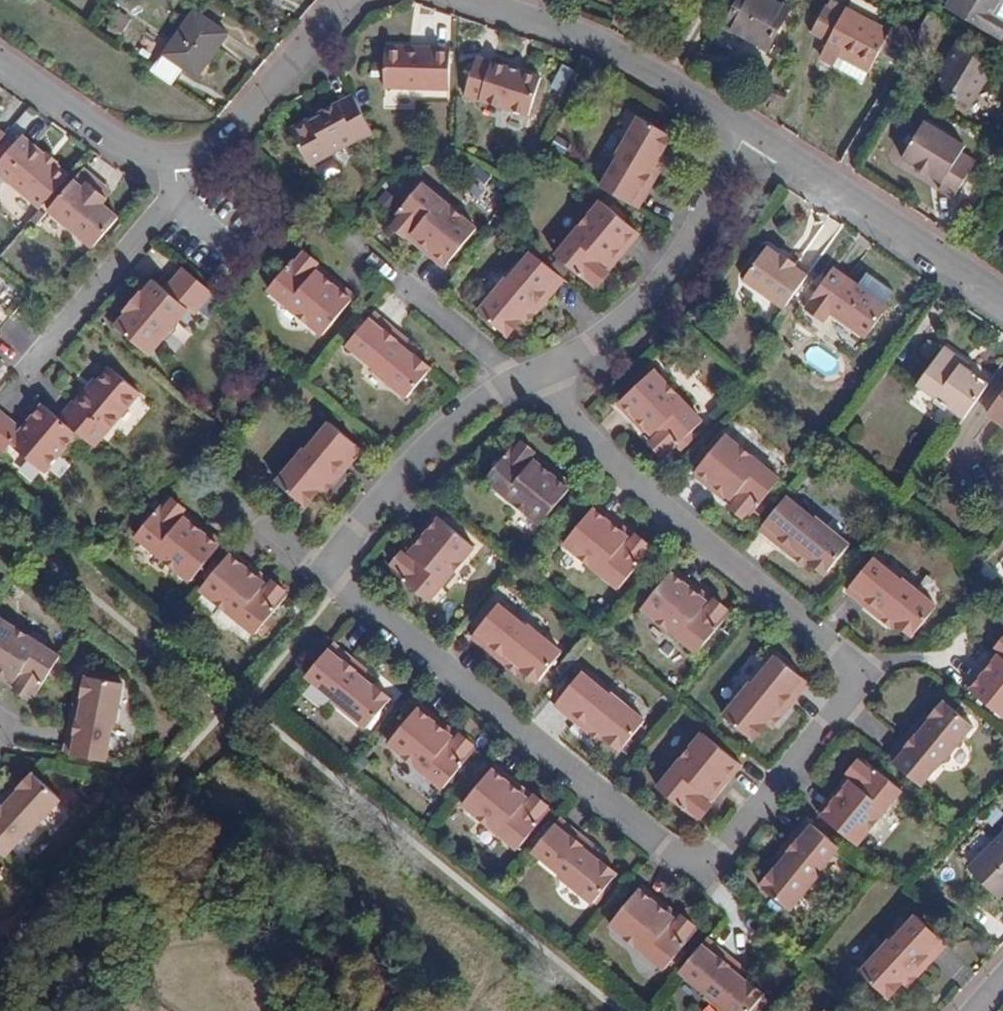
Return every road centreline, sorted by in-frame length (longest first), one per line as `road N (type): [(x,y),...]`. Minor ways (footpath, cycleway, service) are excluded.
road 1 (residential): [(331,573),(690,866),(720,860),(847,704),(855,669),(666,506),(540,382)]
road 2 (residential): [(758,132),(663,296),(591,358),(540,382)]
road 3 (residential): [(157,139),(189,204),(28,364)]
road 4 (residential): [(758,132),(1002,292)]
road 5 (residential): [(499,0),(648,66),(758,132)]
road 6 (residential): [(540,382),(459,431),(331,573)]
road 7 (residential): [(157,139),(223,137),(337,0)]
road 8 (residential): [(0,57),(90,120),(157,139)]
road 9 (residential): [(540,382),(403,283)]

